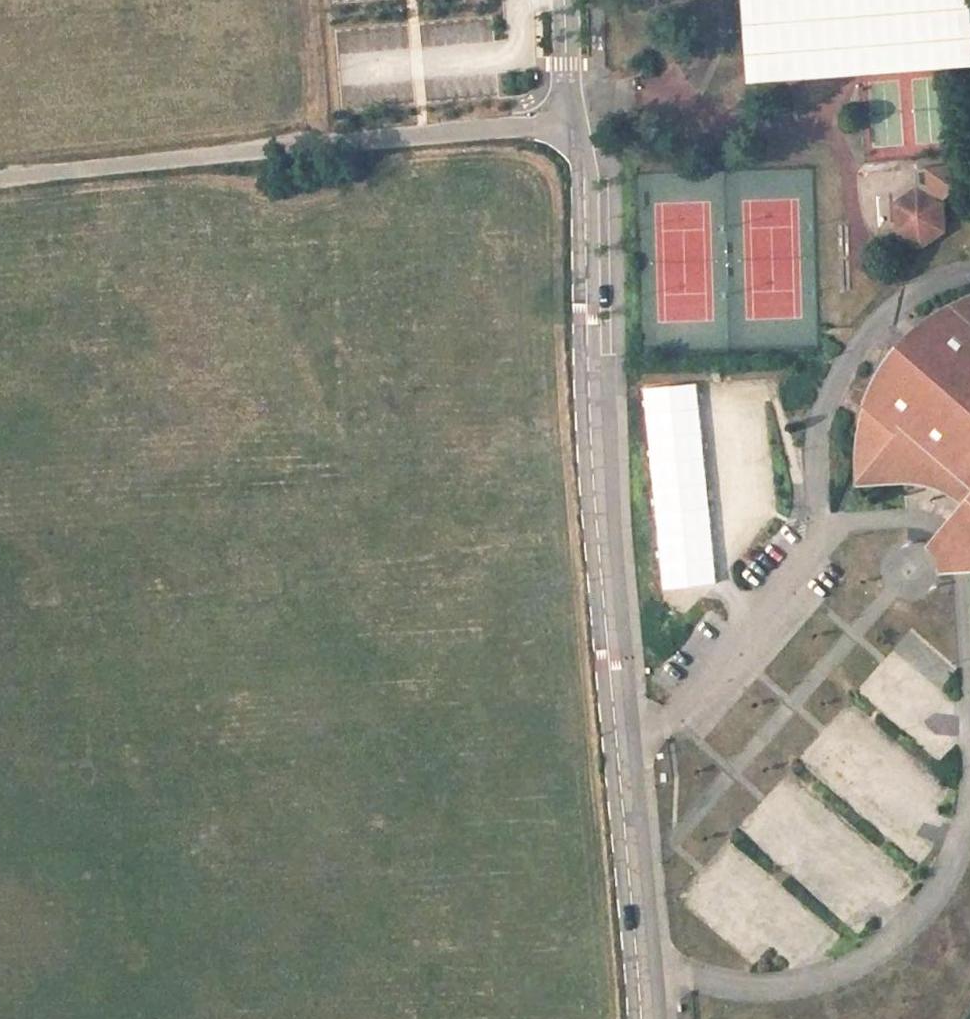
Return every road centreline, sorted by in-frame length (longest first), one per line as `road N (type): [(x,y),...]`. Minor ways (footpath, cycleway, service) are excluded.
road 1 (unclassified): [(583,123),(594,475),(646,1018)]
road 2 (unclassified): [(583,123),(0,173)]
road 3 (unclassified): [(569,0),(583,123)]

